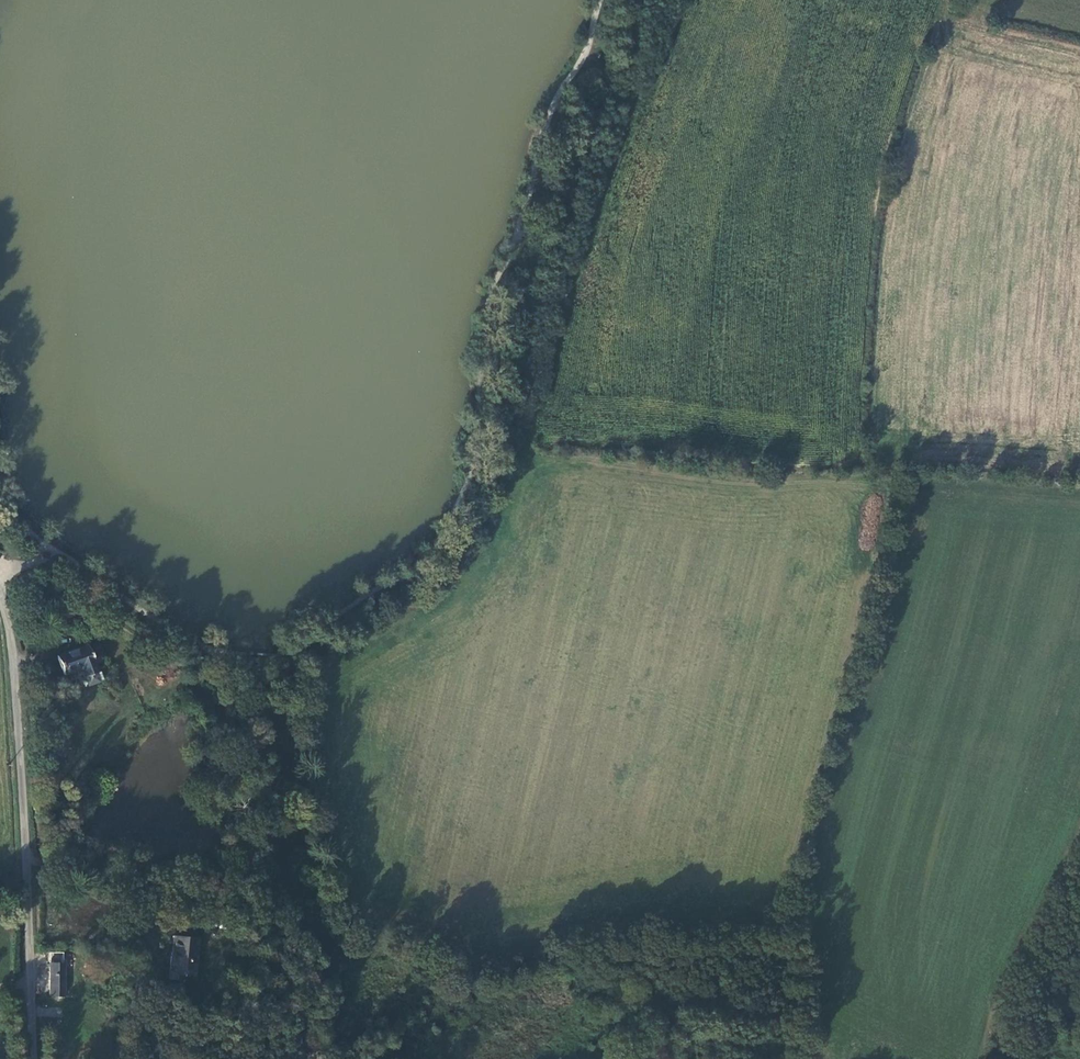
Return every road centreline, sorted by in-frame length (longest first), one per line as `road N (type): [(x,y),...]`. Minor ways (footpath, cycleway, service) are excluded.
road 1 (unclassified): [(34,1058),(25,820),(0,594)]

